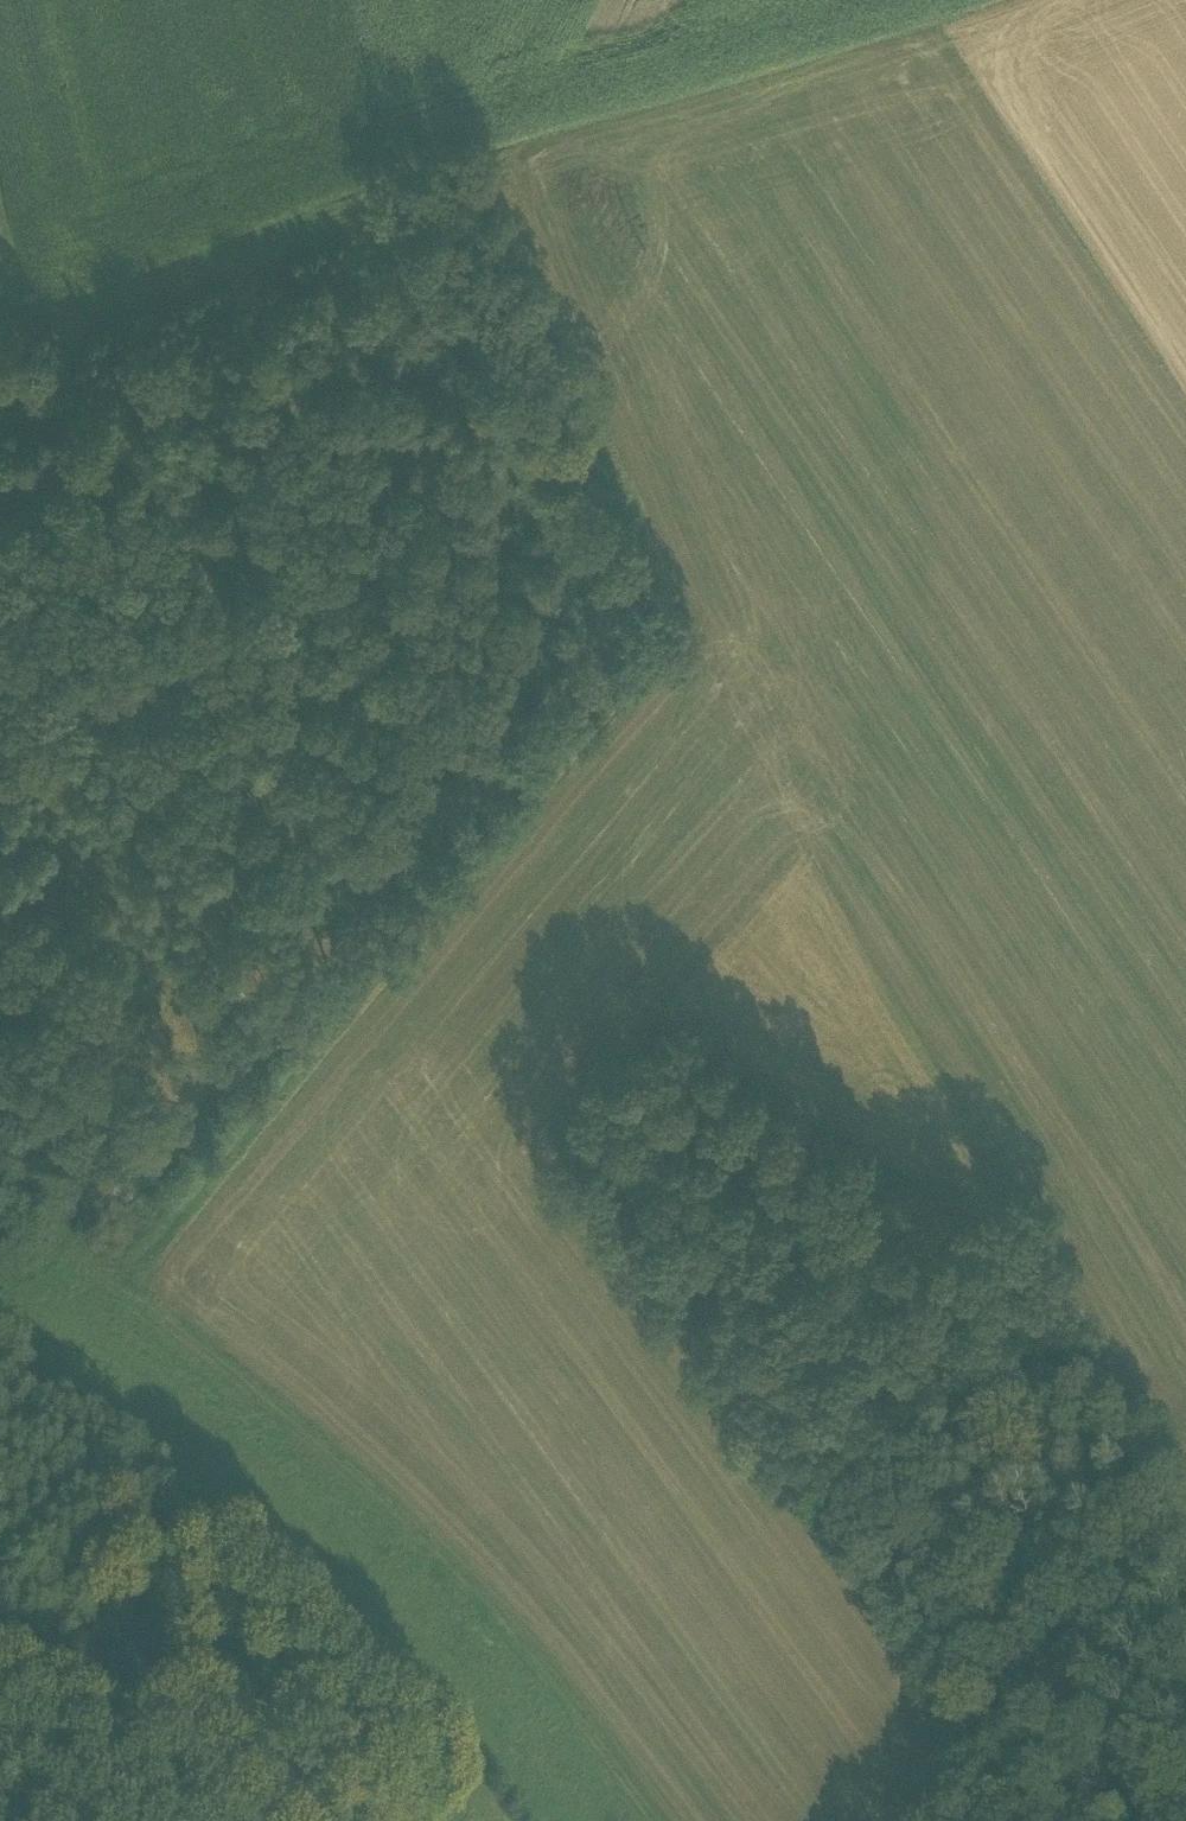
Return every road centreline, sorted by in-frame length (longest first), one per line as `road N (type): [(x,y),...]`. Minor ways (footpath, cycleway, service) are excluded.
road 1 (track): [(115,1278),(390,955),(380,890),(15,265),(0,205)]
road 2 (track): [(0,1127),(66,1232),(93,1258),(448,1567),(514,1637),(654,1820)]
road 3 (unclassified): [(940,1820),(1185,1548)]

